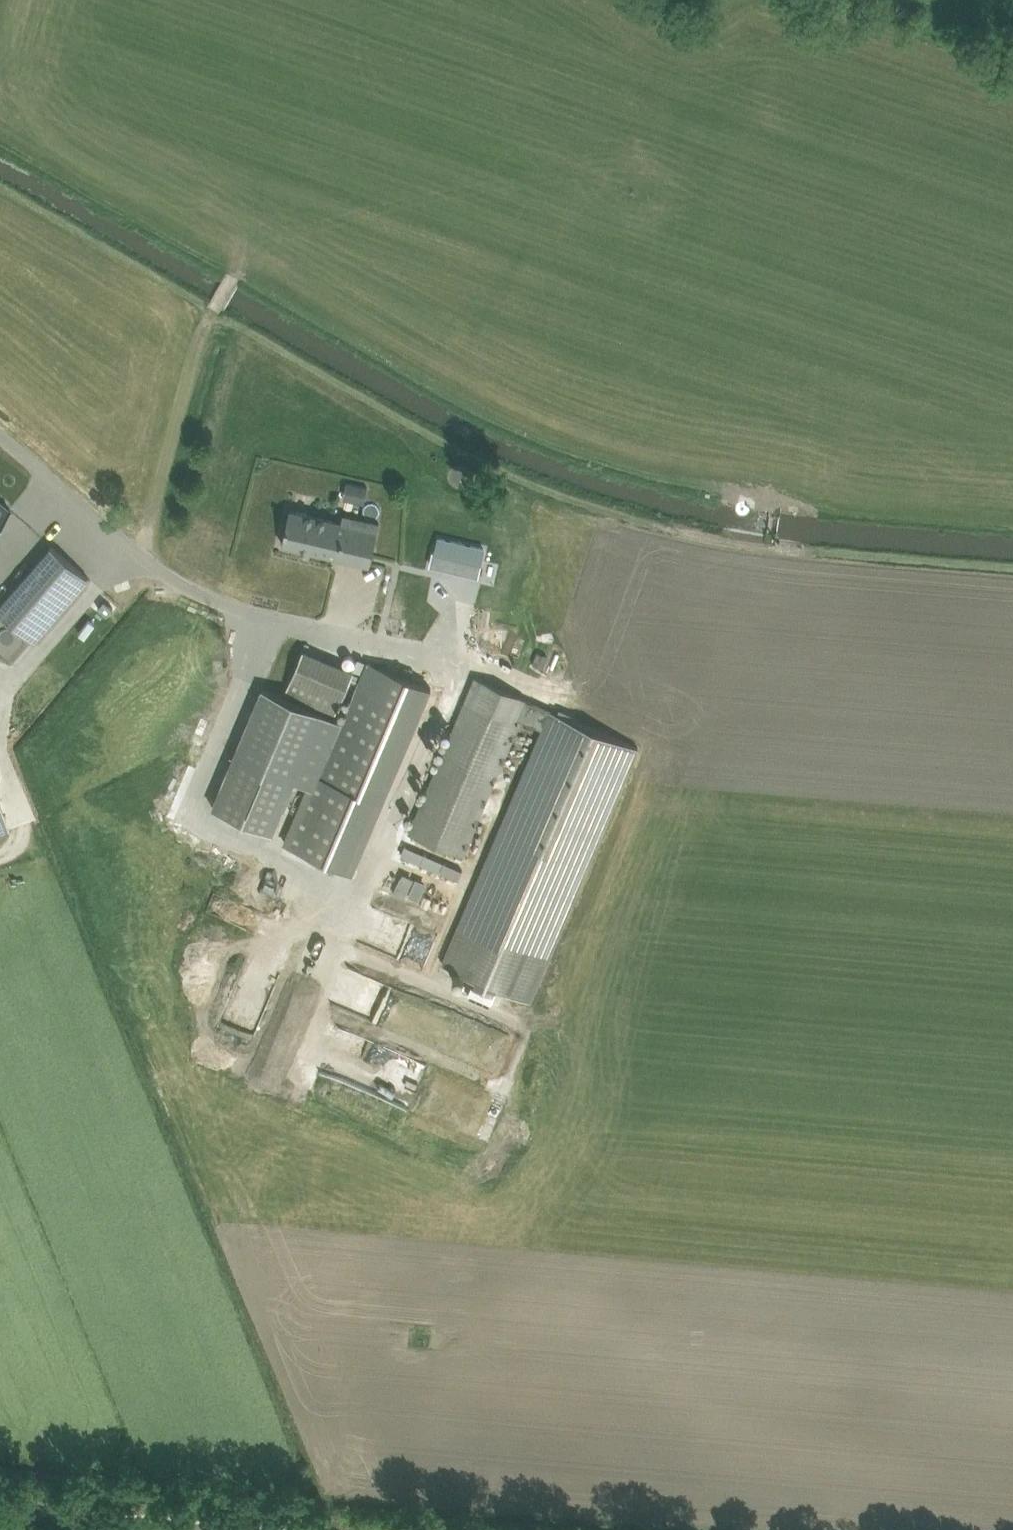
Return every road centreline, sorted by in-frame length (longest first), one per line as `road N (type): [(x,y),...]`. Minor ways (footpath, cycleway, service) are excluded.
road 1 (unclassified): [(182,598),(0,449)]
road 2 (track): [(0,1514),(165,1529)]

